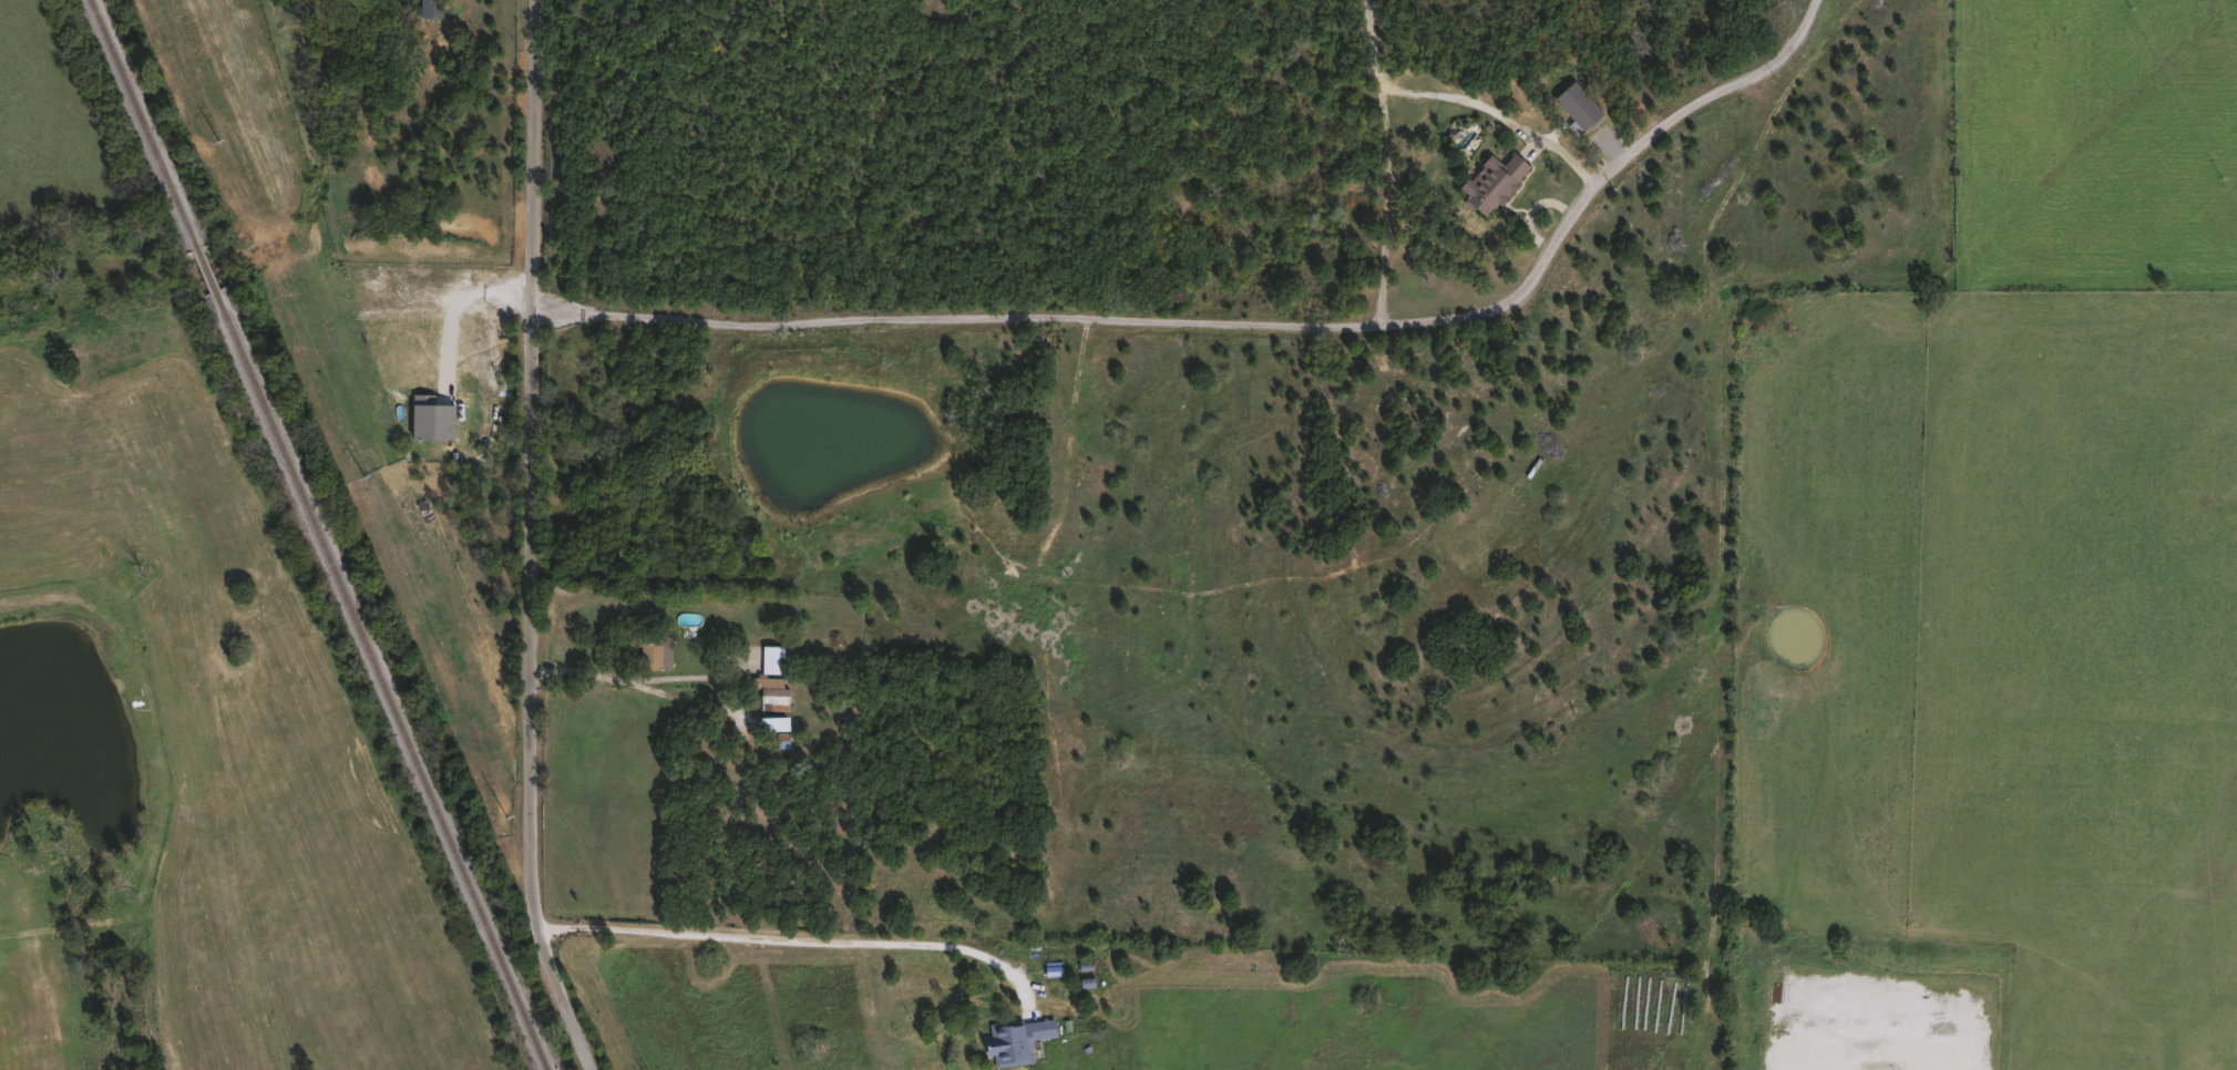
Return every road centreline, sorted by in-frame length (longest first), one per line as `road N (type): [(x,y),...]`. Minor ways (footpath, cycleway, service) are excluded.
road 1 (residential): [(602,1069),(552,934),(538,822),(544,0)]

